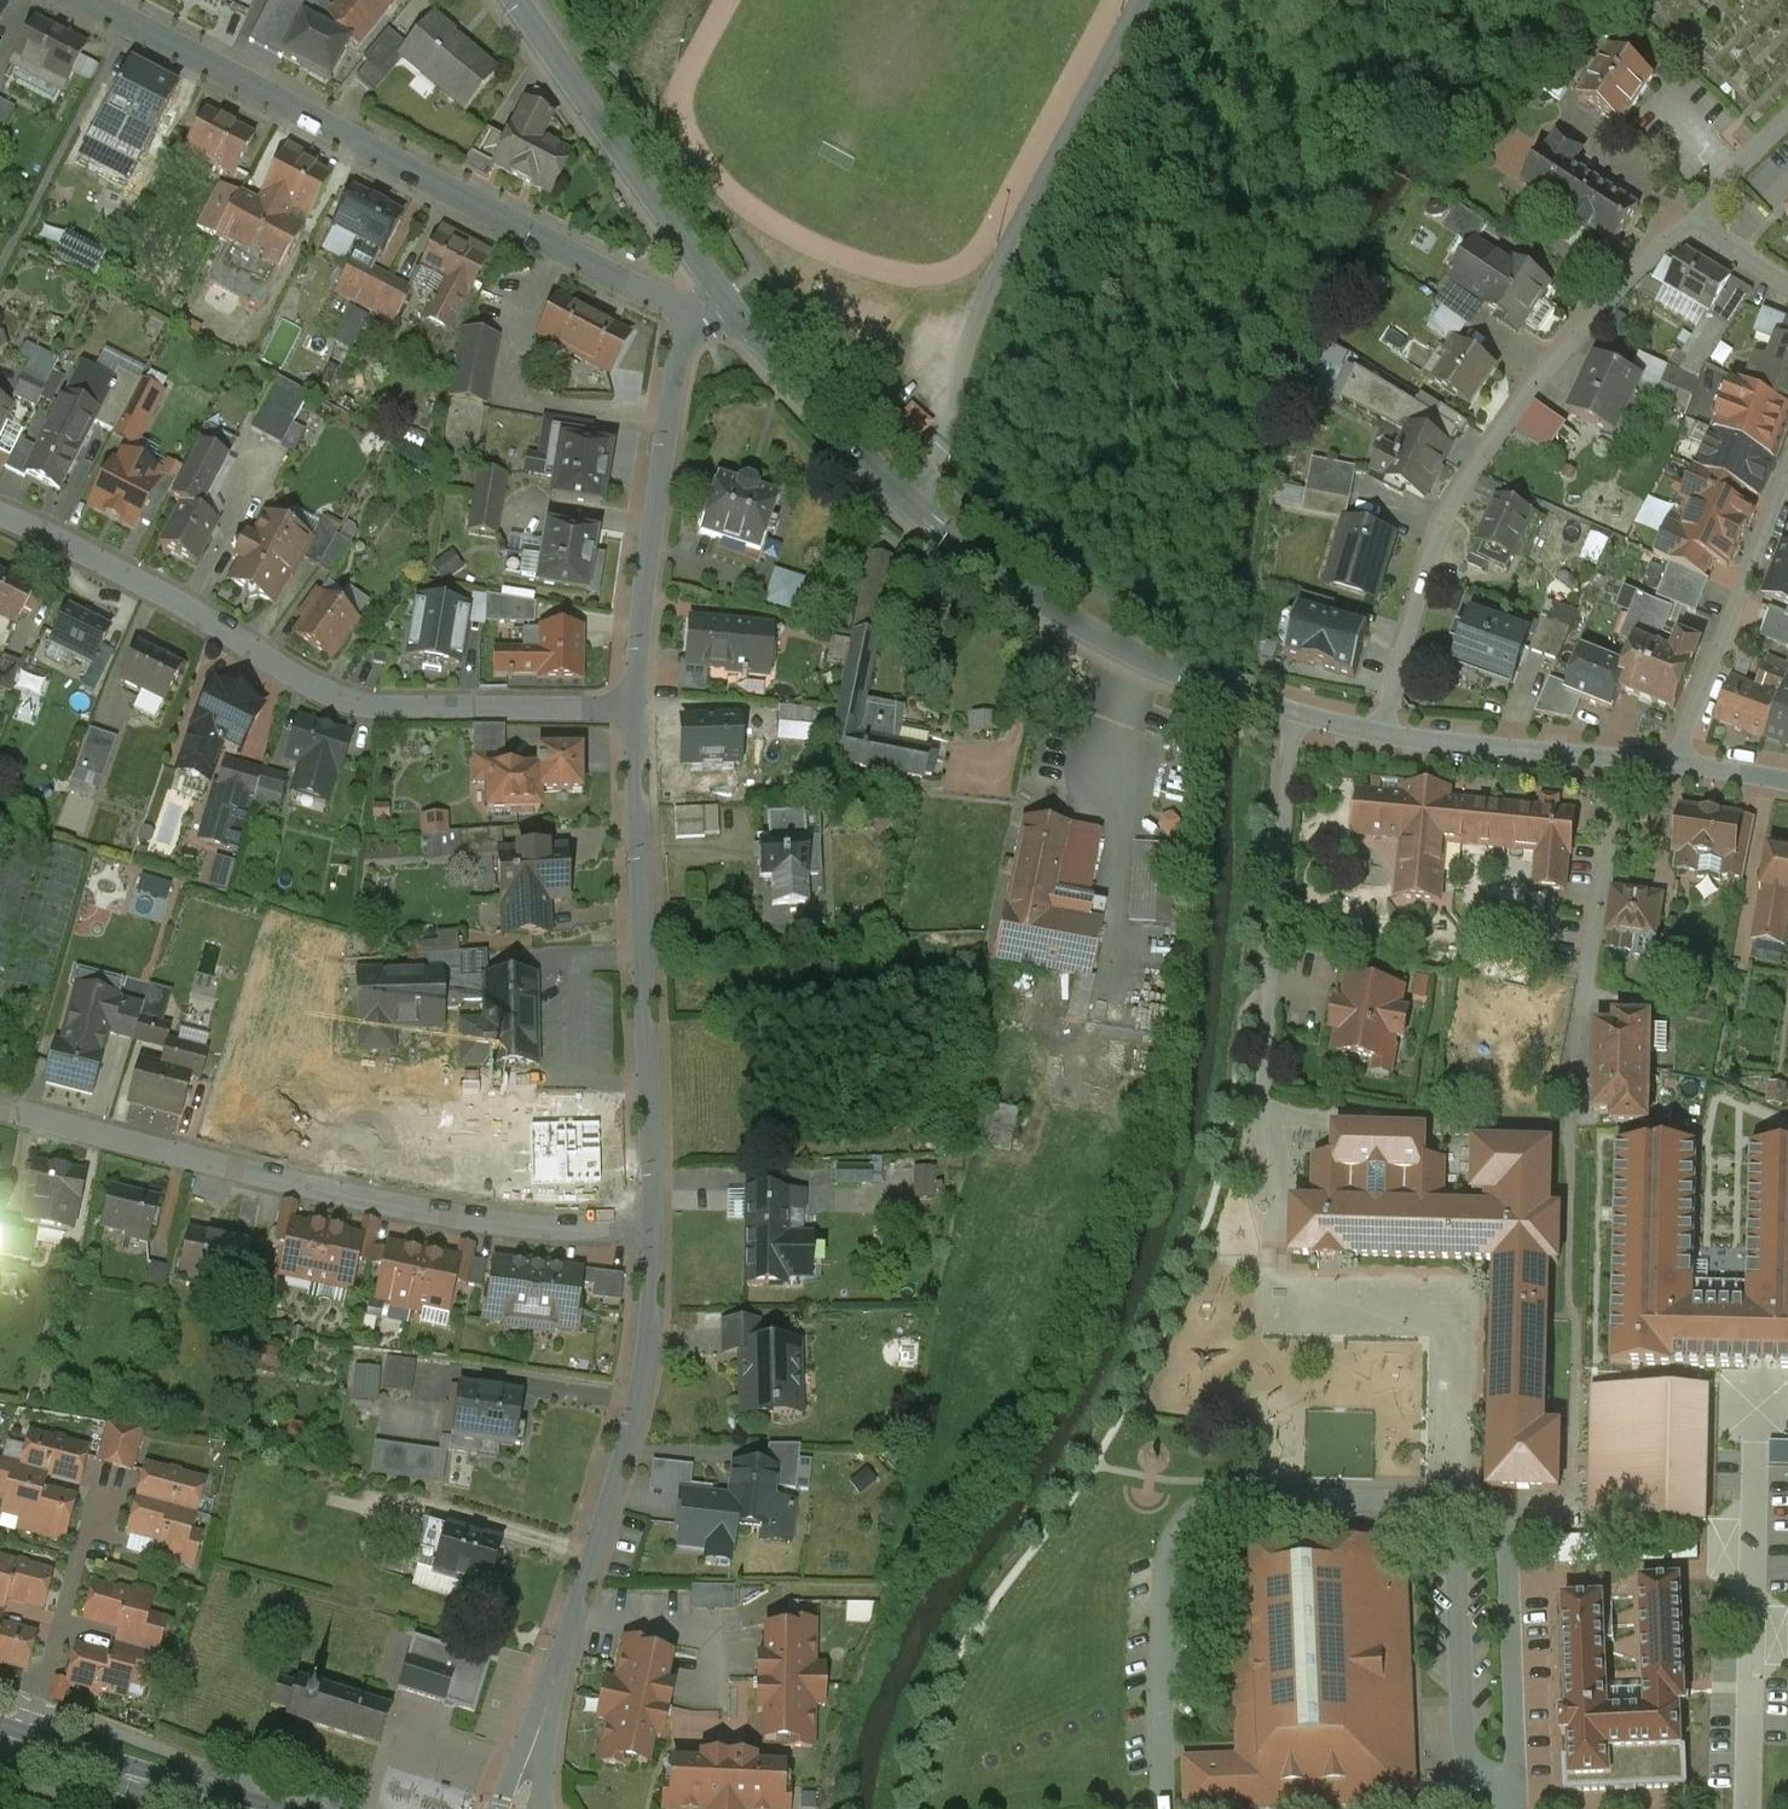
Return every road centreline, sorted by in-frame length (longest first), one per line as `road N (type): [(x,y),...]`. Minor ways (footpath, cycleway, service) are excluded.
road 1 (residential): [(735,284),(871,433),(950,502),(1055,577),(1178,650),(1386,720)]
road 2 (residential): [(735,284),(704,297),(655,301),(91,0)]
road 3 (residential): [(632,707),(382,709),(341,697),(143,580),(0,515)]
road 4 (residential): [(0,1107),(373,1201),(523,1227),(652,1231)]
road 5 (residential): [(652,1231),(639,1398),(519,1808)]
road 6 (residential): [(1386,720),(1478,453),(1575,335),(1688,224)]
road 7 (residential): [(632,707),(652,1231)]
road 8 (residential): [(735,284),(707,321),(681,389),(632,707)]
road 9 (residential): [(1579,1149),(1616,754)]
road 10 (residential): [(735,284),(517,0)]
road 11 (residential): [(1787,480),(1676,762)]
road 12 (residential): [(31,1747),(104,1478)]
road 13 (residential): [(1386,720),(1616,754)]
road 14 (secondary): [(225,1808),(31,1747)]
road 15 (residential): [(1688,224),(1787,119)]

